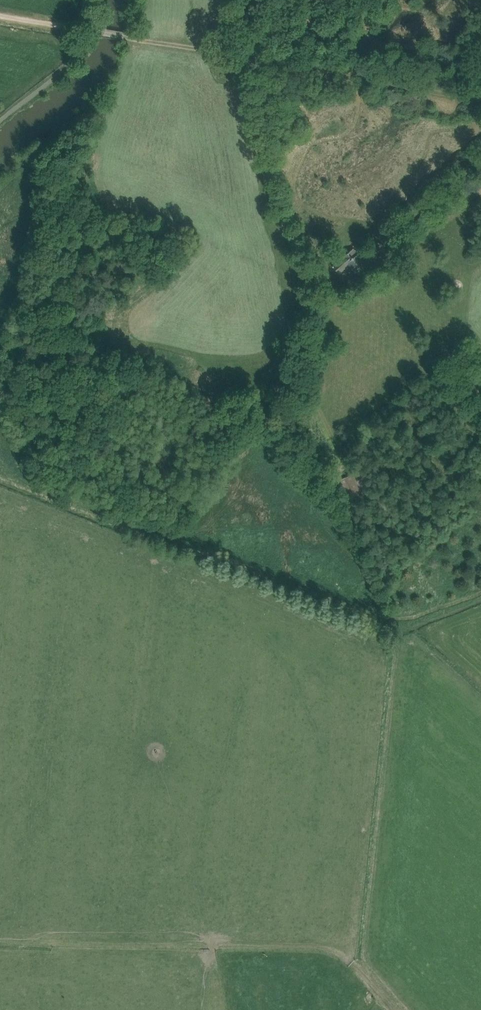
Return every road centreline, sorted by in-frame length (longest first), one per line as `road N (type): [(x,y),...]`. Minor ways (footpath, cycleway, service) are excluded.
road 1 (track): [(240,61),(90,34)]

